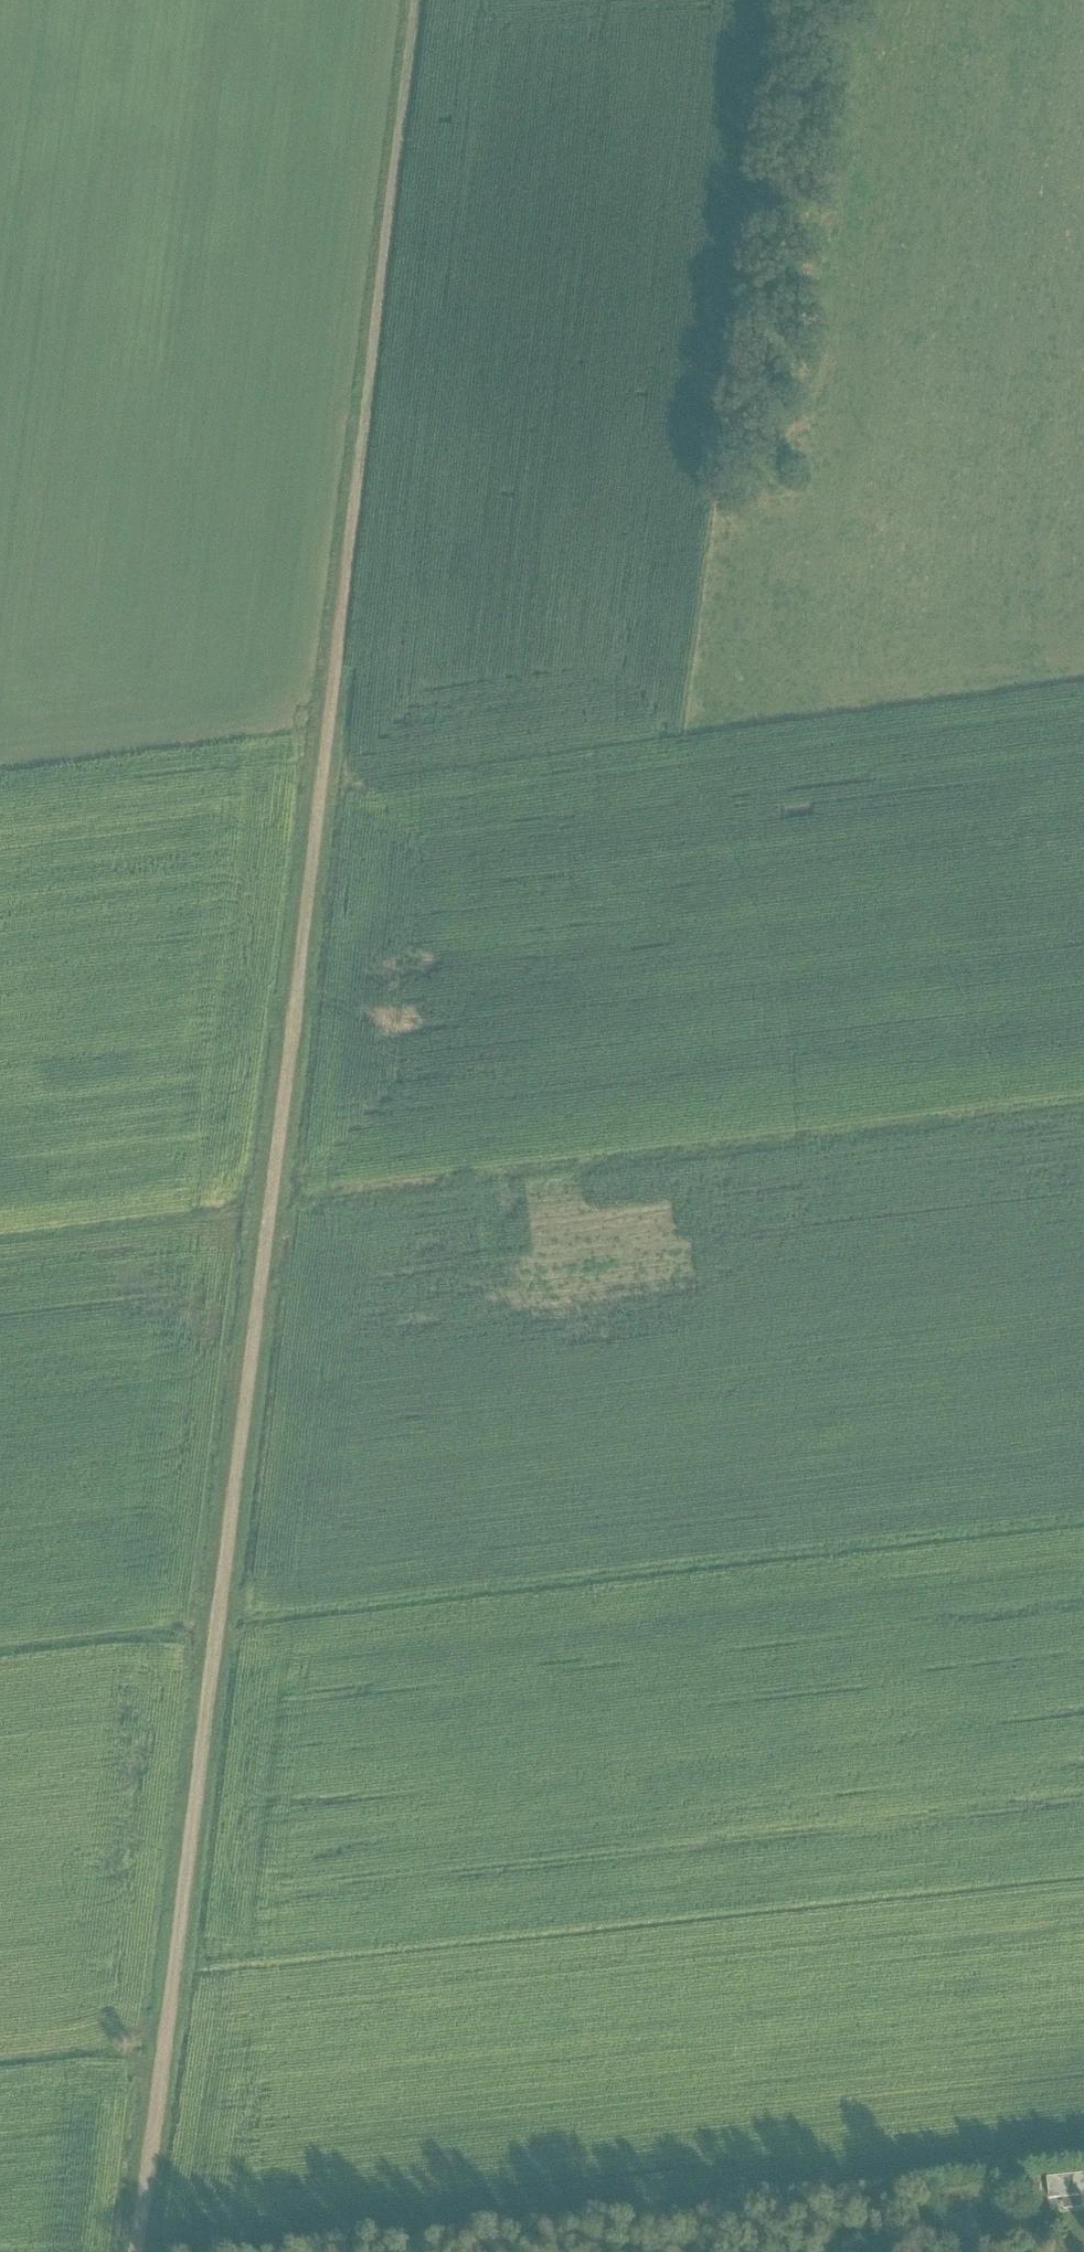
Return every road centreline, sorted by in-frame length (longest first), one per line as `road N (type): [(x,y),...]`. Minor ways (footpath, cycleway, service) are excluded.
road 1 (track): [(415,0),(136,2251)]

